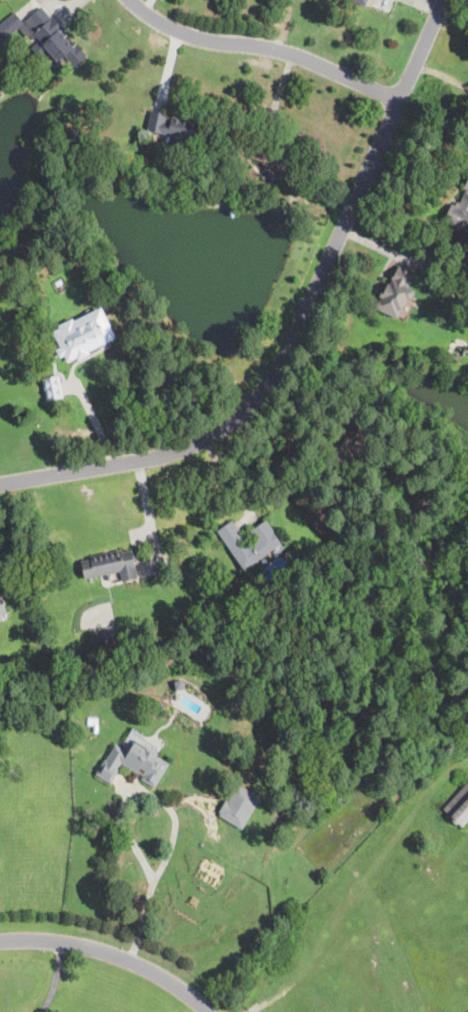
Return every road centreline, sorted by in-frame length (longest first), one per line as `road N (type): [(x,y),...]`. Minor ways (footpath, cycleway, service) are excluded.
road 1 (residential): [(447,0),(307,318),(247,408),(200,442),(153,457),(0,483)]
road 2 (residential): [(404,101),(271,49),(183,34),(132,0)]
road 3 (residential): [(210,1011),(122,958),(60,943),(0,942)]

